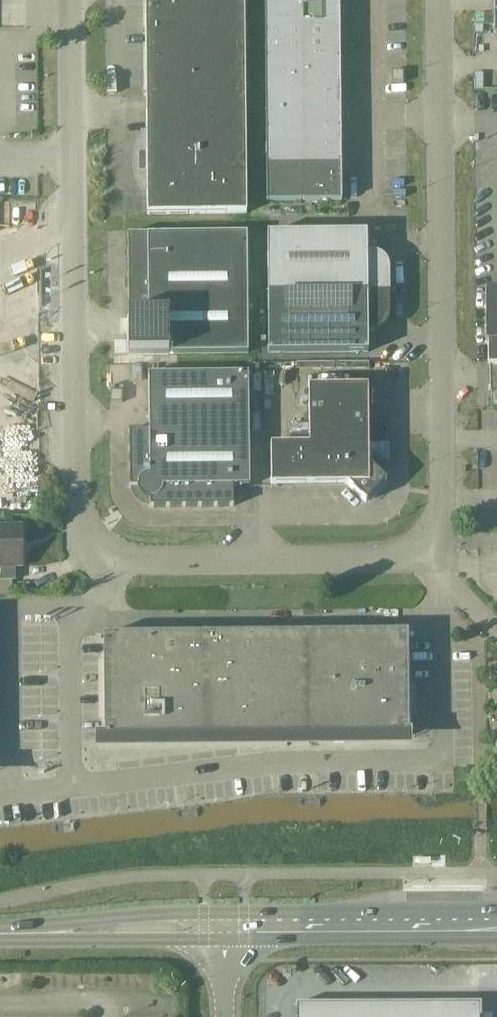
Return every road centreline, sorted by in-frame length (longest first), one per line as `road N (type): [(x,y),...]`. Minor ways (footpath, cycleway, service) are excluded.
road 1 (unclassified): [(438,563),(110,561),(79,540),(71,0)]
road 2 (unclassified): [(438,563),(436,0)]
road 3 (tertiary): [(496,925),(222,926)]
road 4 (tertiary): [(222,926),(159,913),(25,933)]
road 5 (tertiary): [(25,933),(187,938),(222,926)]

